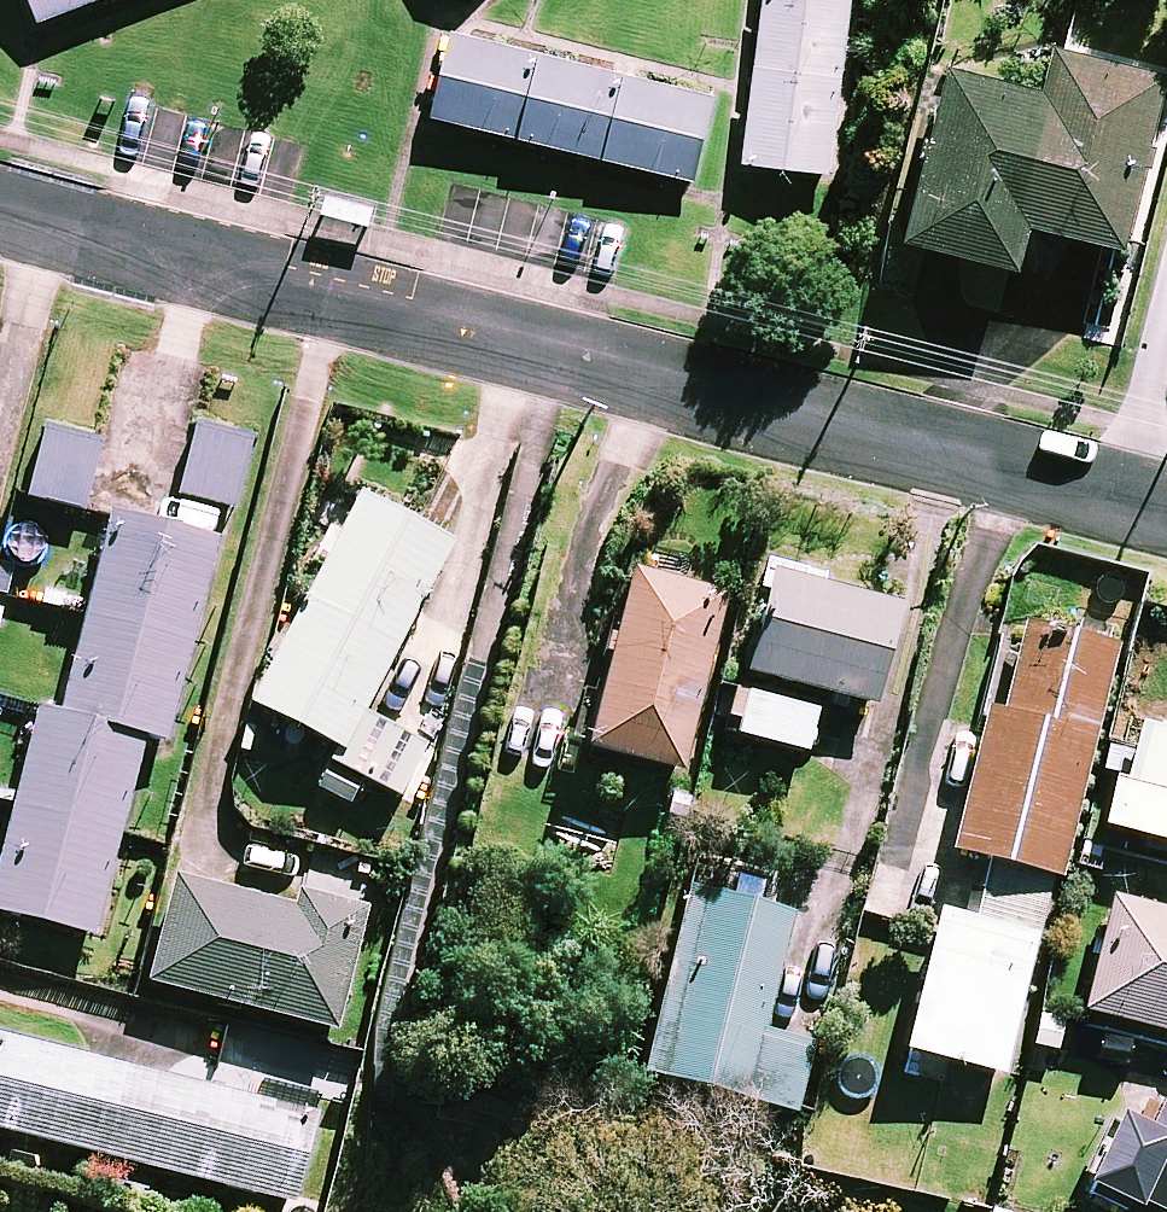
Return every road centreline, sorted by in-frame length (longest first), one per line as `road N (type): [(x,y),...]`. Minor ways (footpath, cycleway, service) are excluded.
road 1 (residential): [(0,210),(1166,513)]

